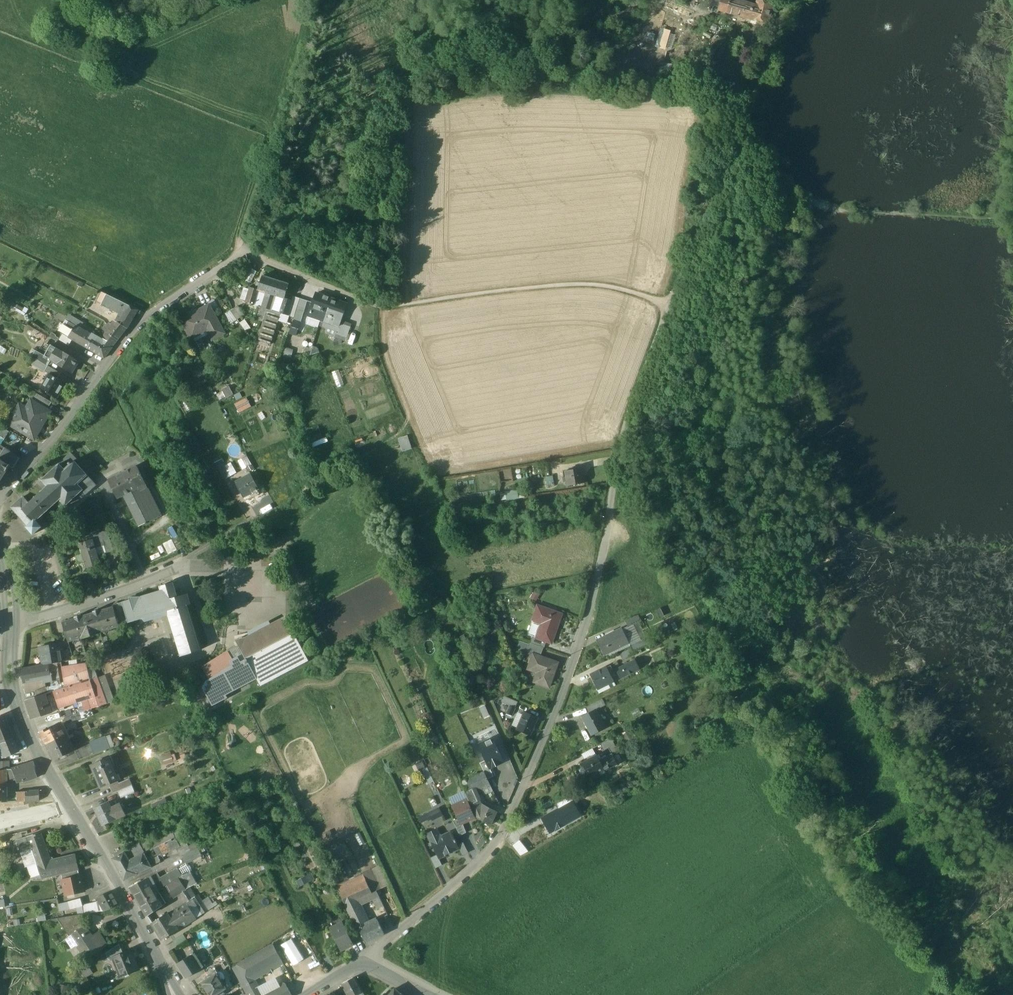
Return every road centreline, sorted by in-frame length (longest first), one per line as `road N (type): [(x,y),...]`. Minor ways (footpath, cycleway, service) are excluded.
road 1 (unclassified): [(789,0),(741,143),(641,379),(586,622),(516,802),(476,864),(364,963)]
road 2 (residential): [(0,497),(133,331),(233,258),(249,256)]
road 3 (track): [(356,297),(395,307),(583,284),(670,304)]
road 4 (tertiary): [(9,626),(11,693),(69,807)]
road 5 (tertiary): [(69,807),(164,976)]
road 6 (residential): [(9,626),(133,588),(173,565)]

